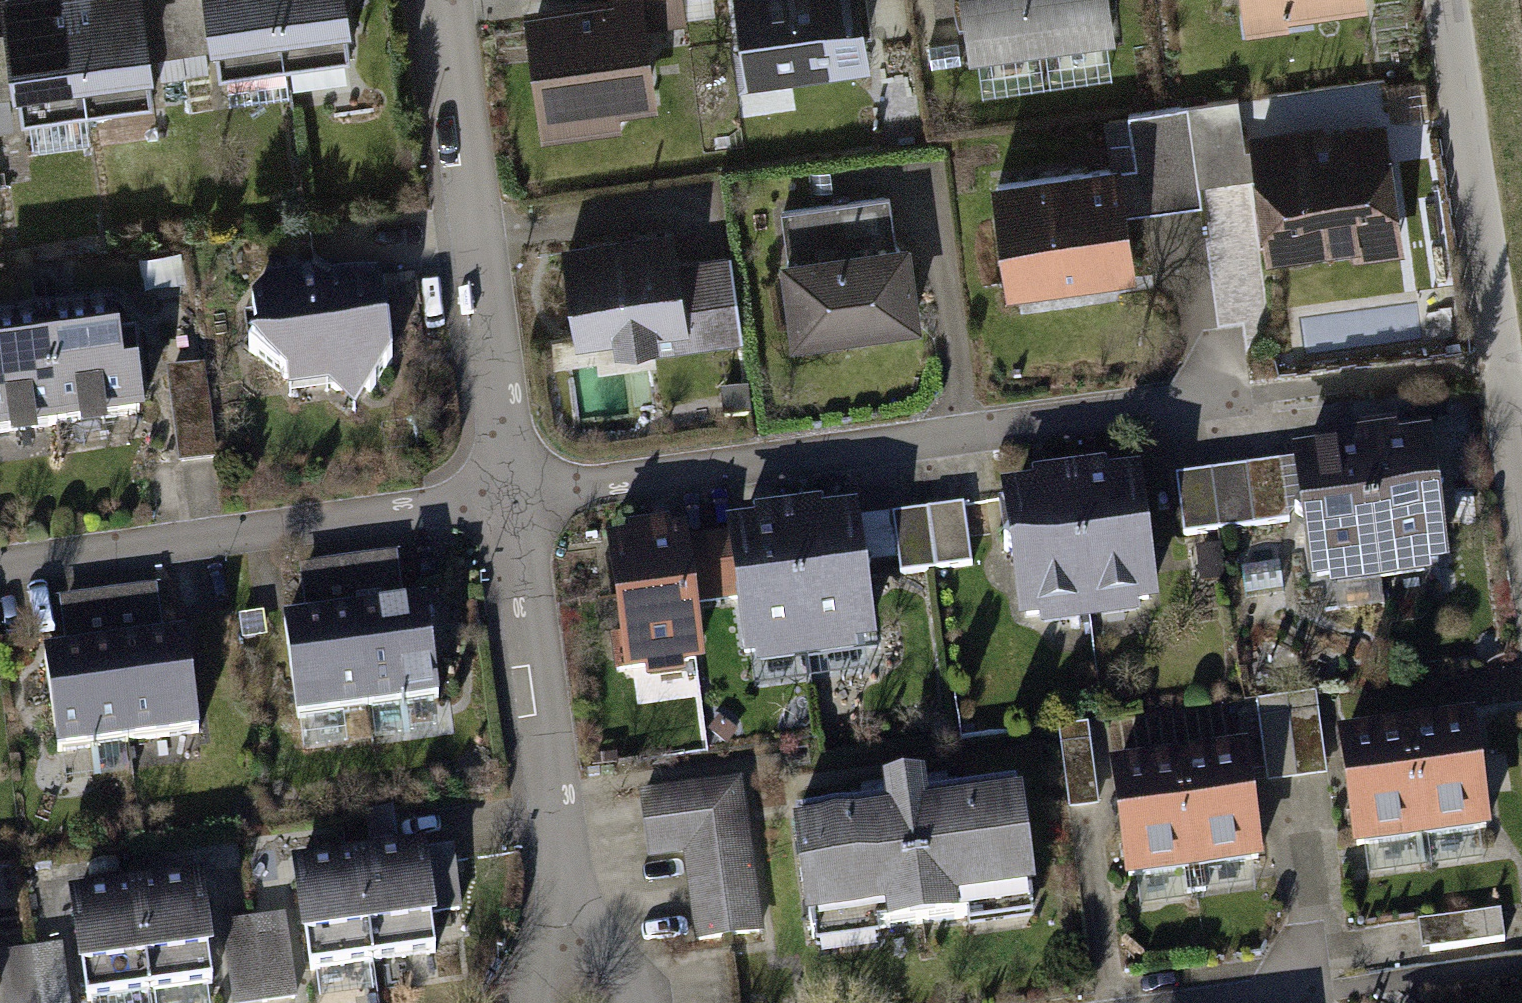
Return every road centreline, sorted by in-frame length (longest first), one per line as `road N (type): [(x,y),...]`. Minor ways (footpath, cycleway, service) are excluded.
road 1 (residential): [(1233,412),(519,508)]
road 2 (residential): [(519,508),(0,575)]
road 3 (residential): [(443,0),(519,508)]
road 4 (residential): [(1521,477),(1459,0)]
road 5 (residential): [(519,508),(574,961)]

